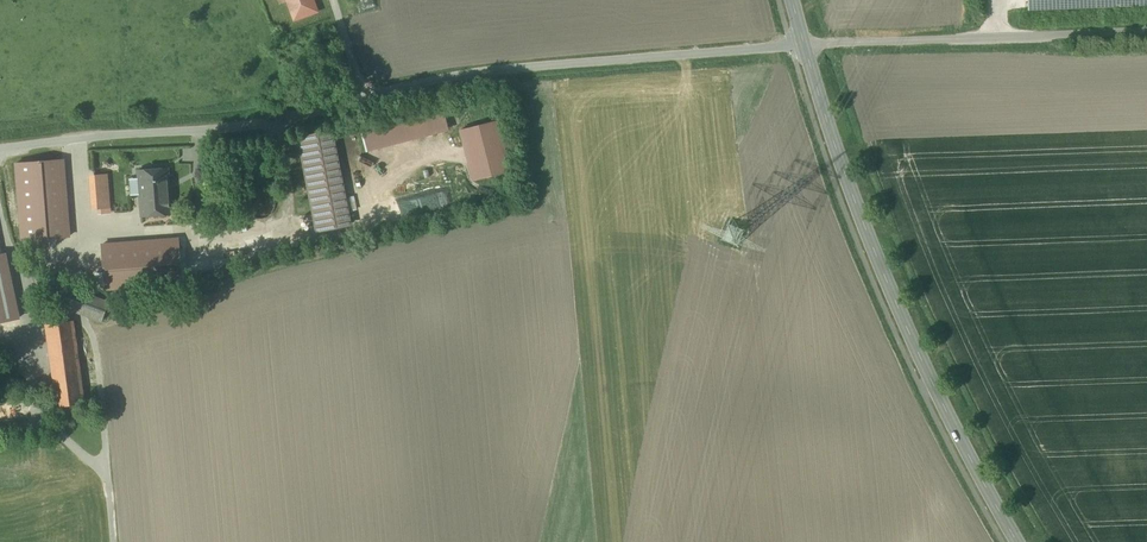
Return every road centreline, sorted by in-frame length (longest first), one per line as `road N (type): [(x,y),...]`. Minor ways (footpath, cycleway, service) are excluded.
road 1 (unclassified): [(804,47),(495,73),(262,128),(0,150)]
road 2 (tertiary): [(1016,541),(883,275),(804,47)]
road 3 (unclassified): [(1146,32),(804,47)]

